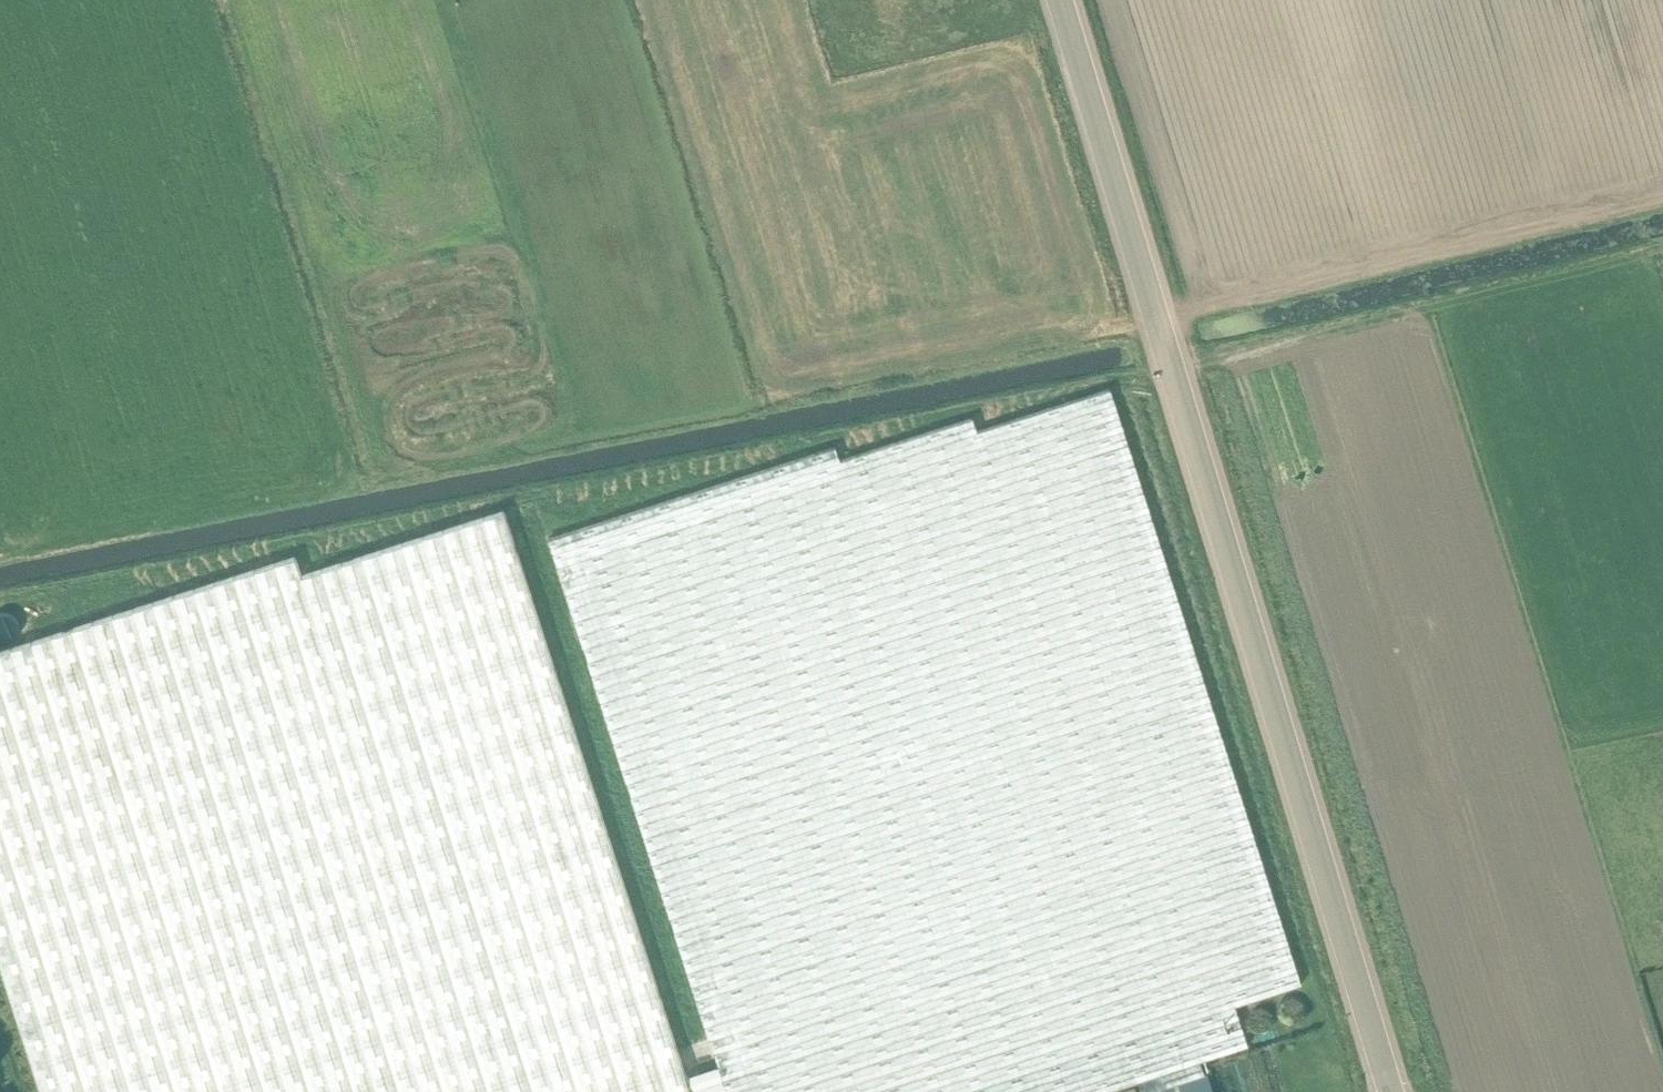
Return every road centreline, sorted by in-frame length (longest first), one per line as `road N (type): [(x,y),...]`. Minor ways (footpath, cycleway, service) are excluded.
road 1 (secondary): [(1389,1091),(1068,0)]

